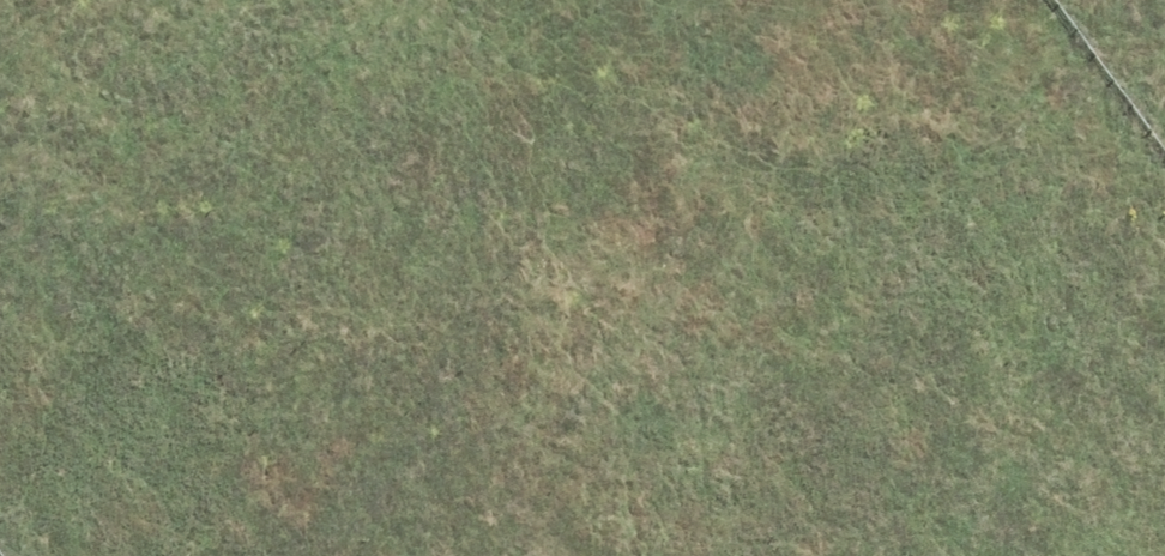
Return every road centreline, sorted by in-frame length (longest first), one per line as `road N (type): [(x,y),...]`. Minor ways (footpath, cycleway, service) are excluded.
road 1 (unknown): [(821,0),(59,489)]
road 2 (unknown): [(887,0),(1164,420)]
road 3 (unknown): [(78,555),(0,275)]

